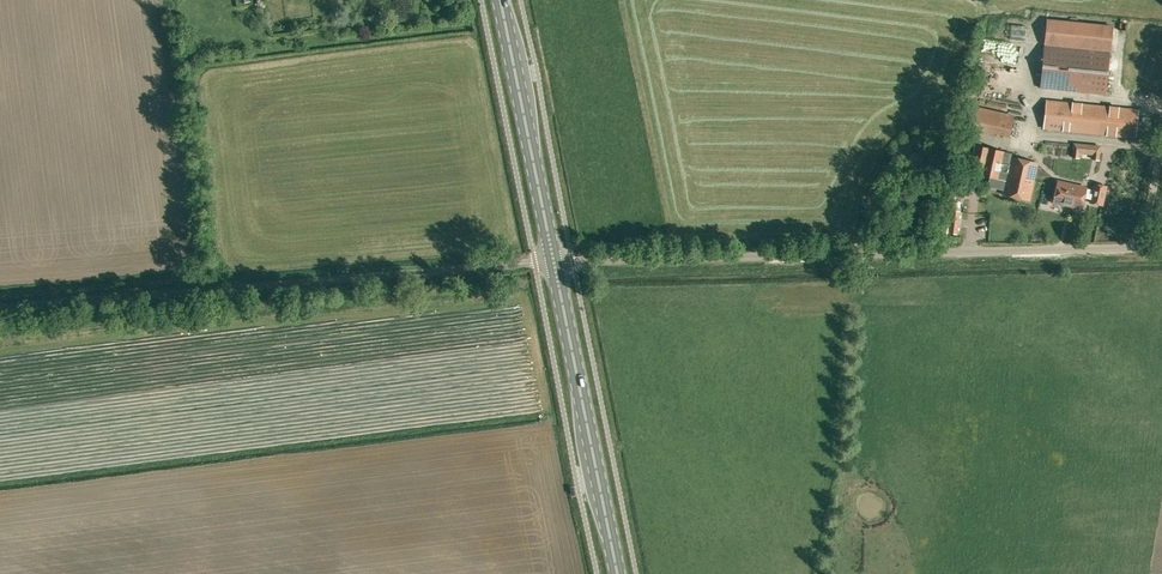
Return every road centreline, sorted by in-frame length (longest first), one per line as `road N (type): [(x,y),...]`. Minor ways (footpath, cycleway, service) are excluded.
road 1 (unclassified): [(555,262),(1143,247)]
road 2 (unclassified): [(0,309),(555,262)]
road 3 (secondary): [(618,573),(555,262)]
road 4 (secondary): [(555,262),(502,0)]

